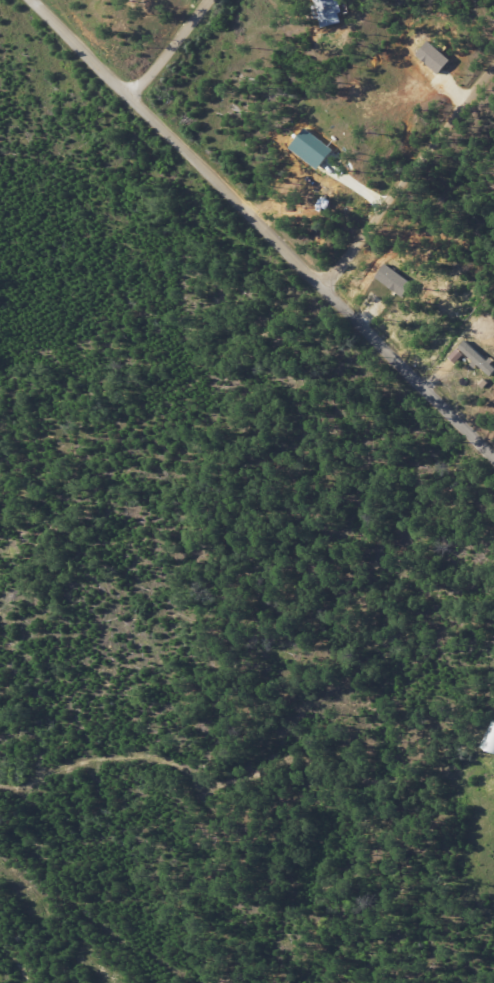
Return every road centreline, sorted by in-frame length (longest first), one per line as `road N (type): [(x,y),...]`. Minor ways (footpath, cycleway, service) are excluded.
road 1 (residential): [(36,0),(493,457)]
road 2 (residential): [(323,283),(493,66)]
road 3 (residential): [(238,982),(202,946),(84,876),(0,854)]
road 4 (residential): [(129,96),(208,0)]

